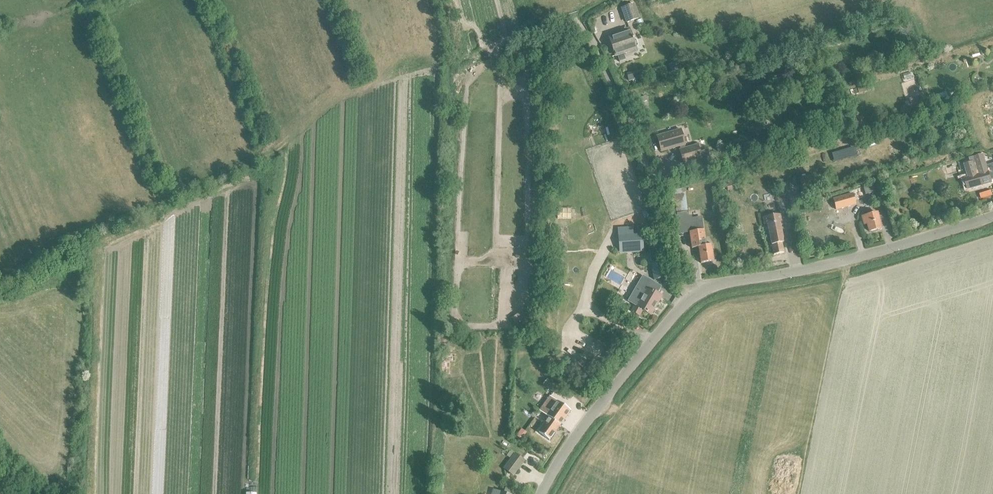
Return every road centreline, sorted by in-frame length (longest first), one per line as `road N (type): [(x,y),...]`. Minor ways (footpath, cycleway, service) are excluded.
road 1 (residential): [(543,493),(593,416),(701,291),(872,256),(992,217)]
road 2 (track): [(575,21),(631,136),(688,304)]

